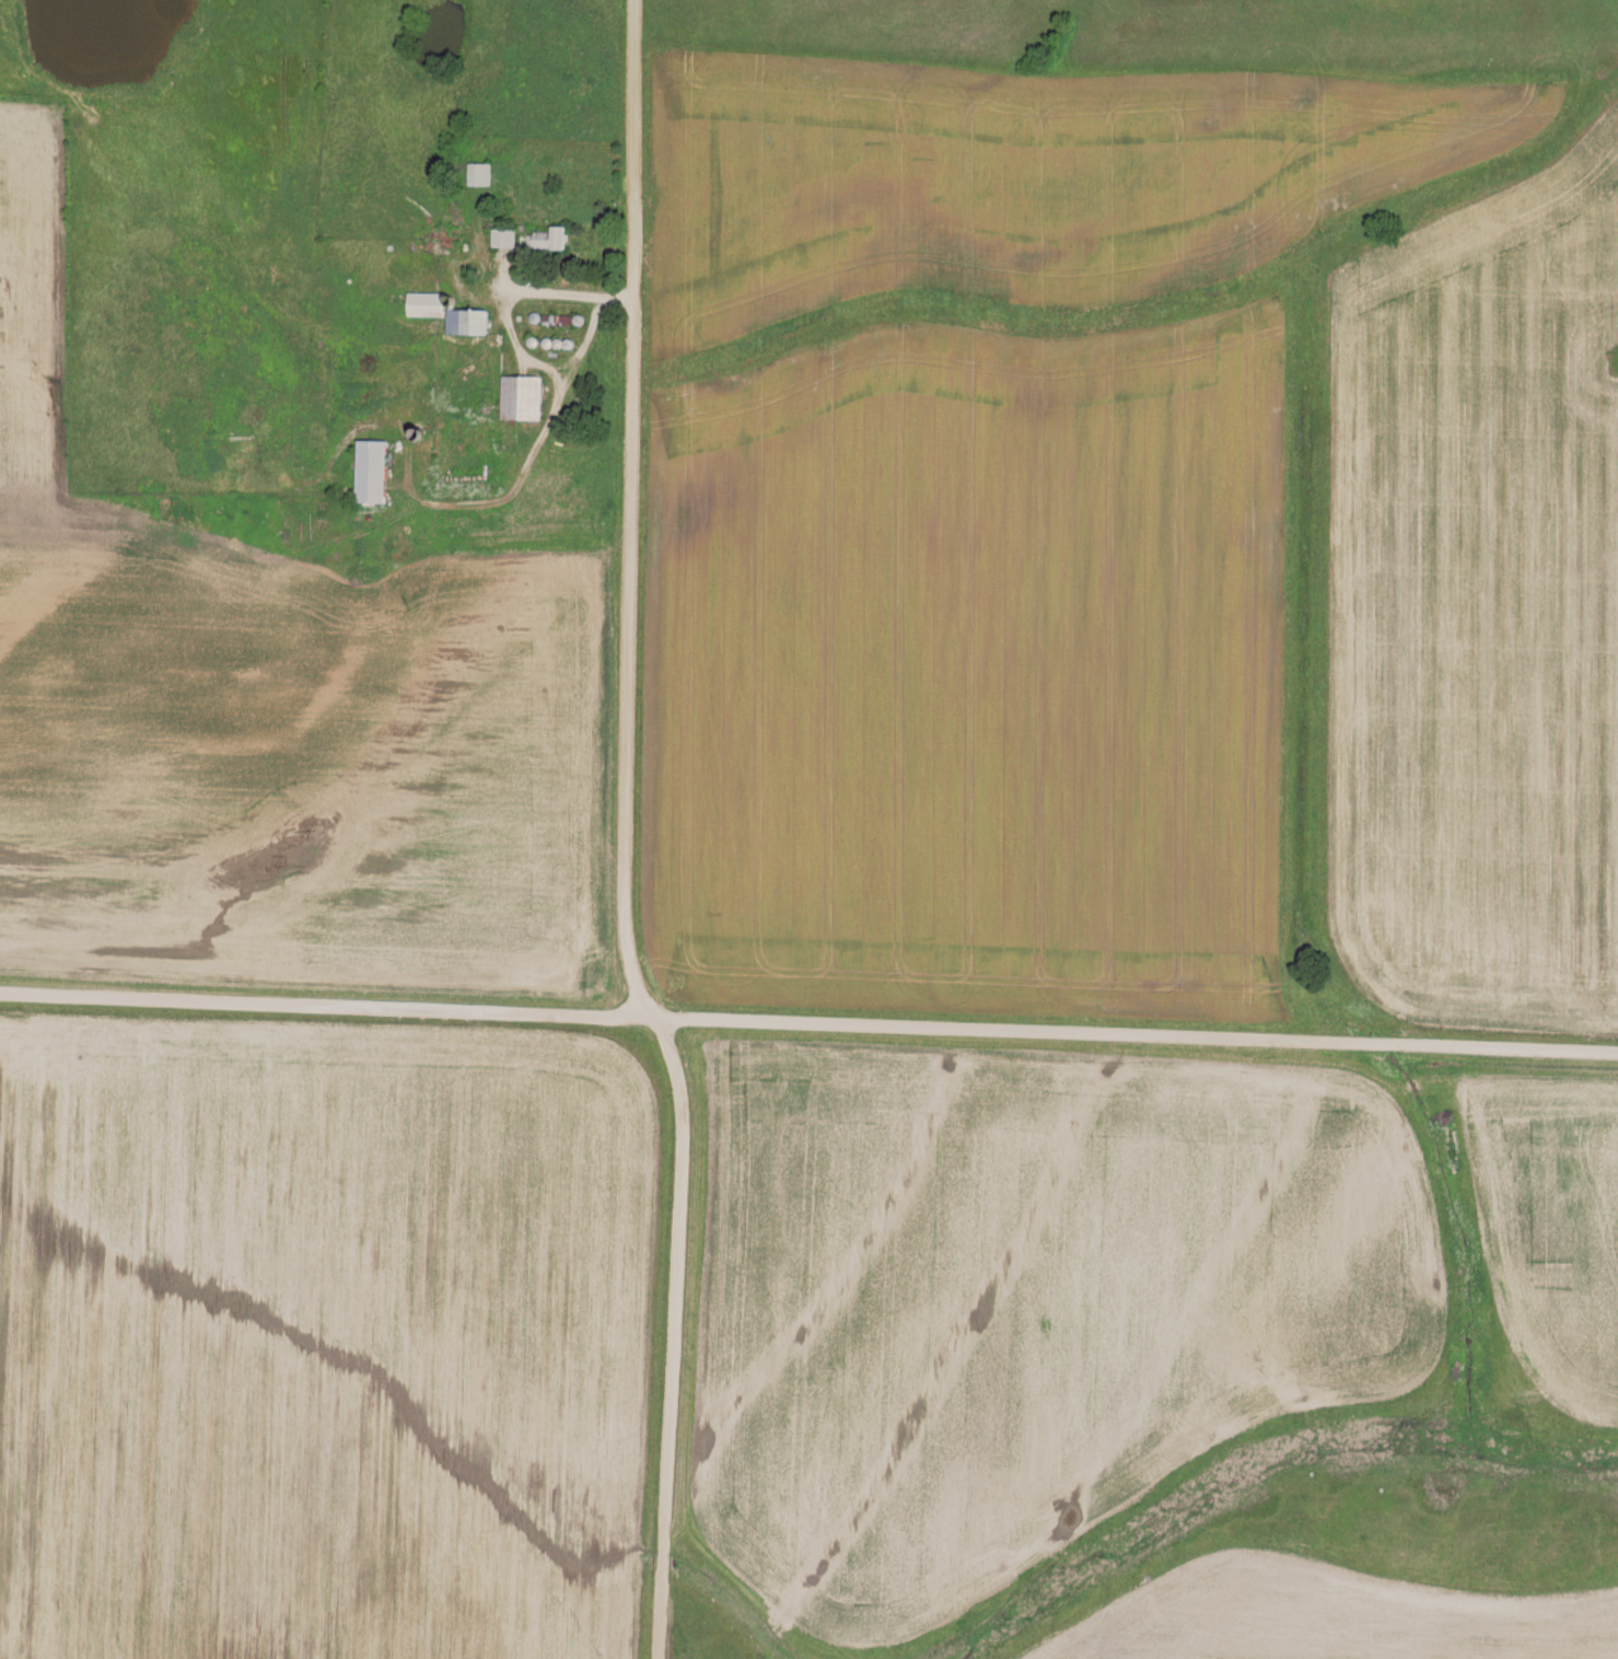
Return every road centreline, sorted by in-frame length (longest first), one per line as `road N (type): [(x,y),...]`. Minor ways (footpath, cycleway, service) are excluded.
road 1 (residential): [(658,1658),(683,1124),(677,1072),(639,993),(622,923),(637,0)]
road 2 (residential): [(1617,1053),(0,994)]

